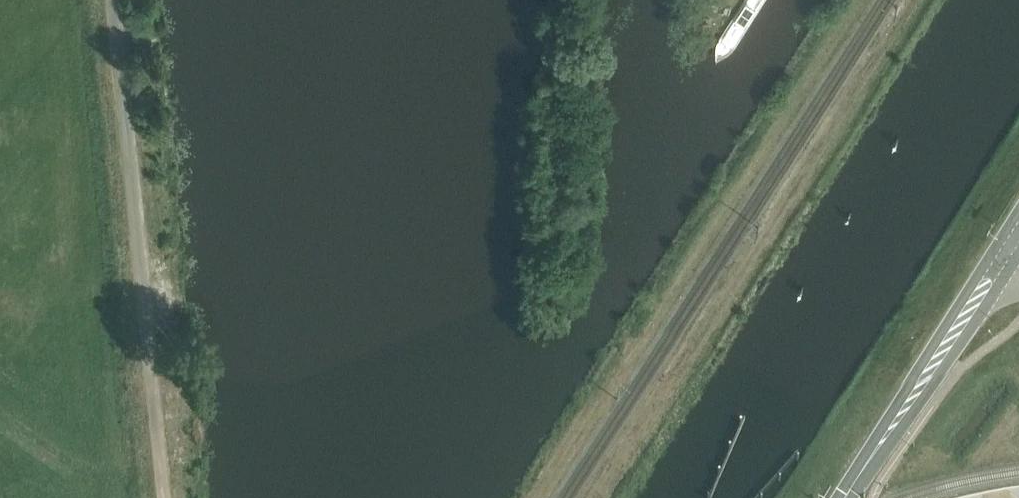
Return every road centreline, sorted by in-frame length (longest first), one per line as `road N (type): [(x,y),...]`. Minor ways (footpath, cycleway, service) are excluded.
road 1 (unclassified): [(163,497),(114,0)]
road 2 (tertiary): [(844,497),(1012,242)]

